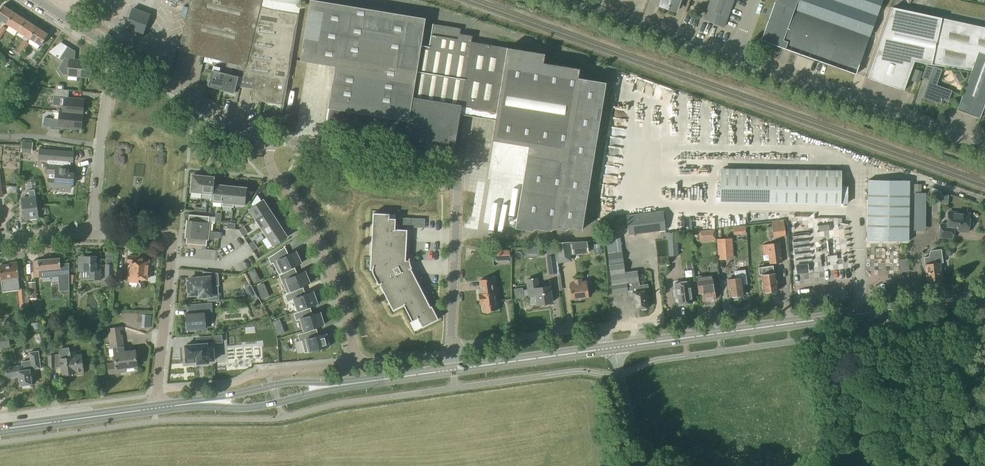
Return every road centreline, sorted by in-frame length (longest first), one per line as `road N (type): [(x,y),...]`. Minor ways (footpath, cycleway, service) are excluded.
road 1 (primary): [(614,348),(984,298)]
road 2 (residential): [(452,351),(454,176),(439,166),(272,140)]
road 3 (unclassified): [(984,150),(735,56)]
road 4 (residential): [(272,140),(274,174),(332,272),(358,363)]
road 5 (residential): [(94,236),(117,54)]
road 6 (residential): [(272,140),(117,54)]
road 7 (residential): [(156,408),(172,237)]
road 8 (residential): [(452,351),(603,330),(606,349)]
road 9 (primary): [(190,404),(255,408),(356,383)]
road 10 (primary): [(356,383),(282,384),(190,404)]
road 11 (unclassified): [(735,56),(577,0)]
road 12 (primary): [(0,430),(156,408)]
road 13 (primary): [(453,370),(606,349)]
road 14 (unclassified): [(640,465),(614,348)]

